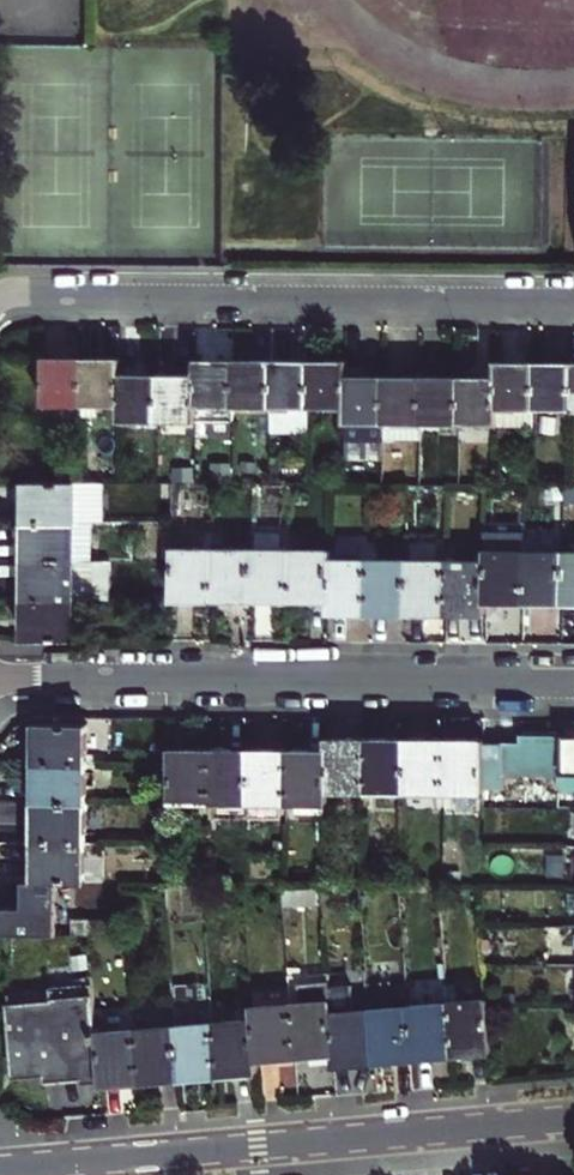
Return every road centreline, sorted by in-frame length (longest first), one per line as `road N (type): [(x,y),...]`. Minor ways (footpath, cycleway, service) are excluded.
road 1 (tertiary): [(0,1174),(573,1124)]
road 2 (residential): [(0,307),(29,300),(573,306)]
road 3 (residential): [(573,682),(0,677)]

